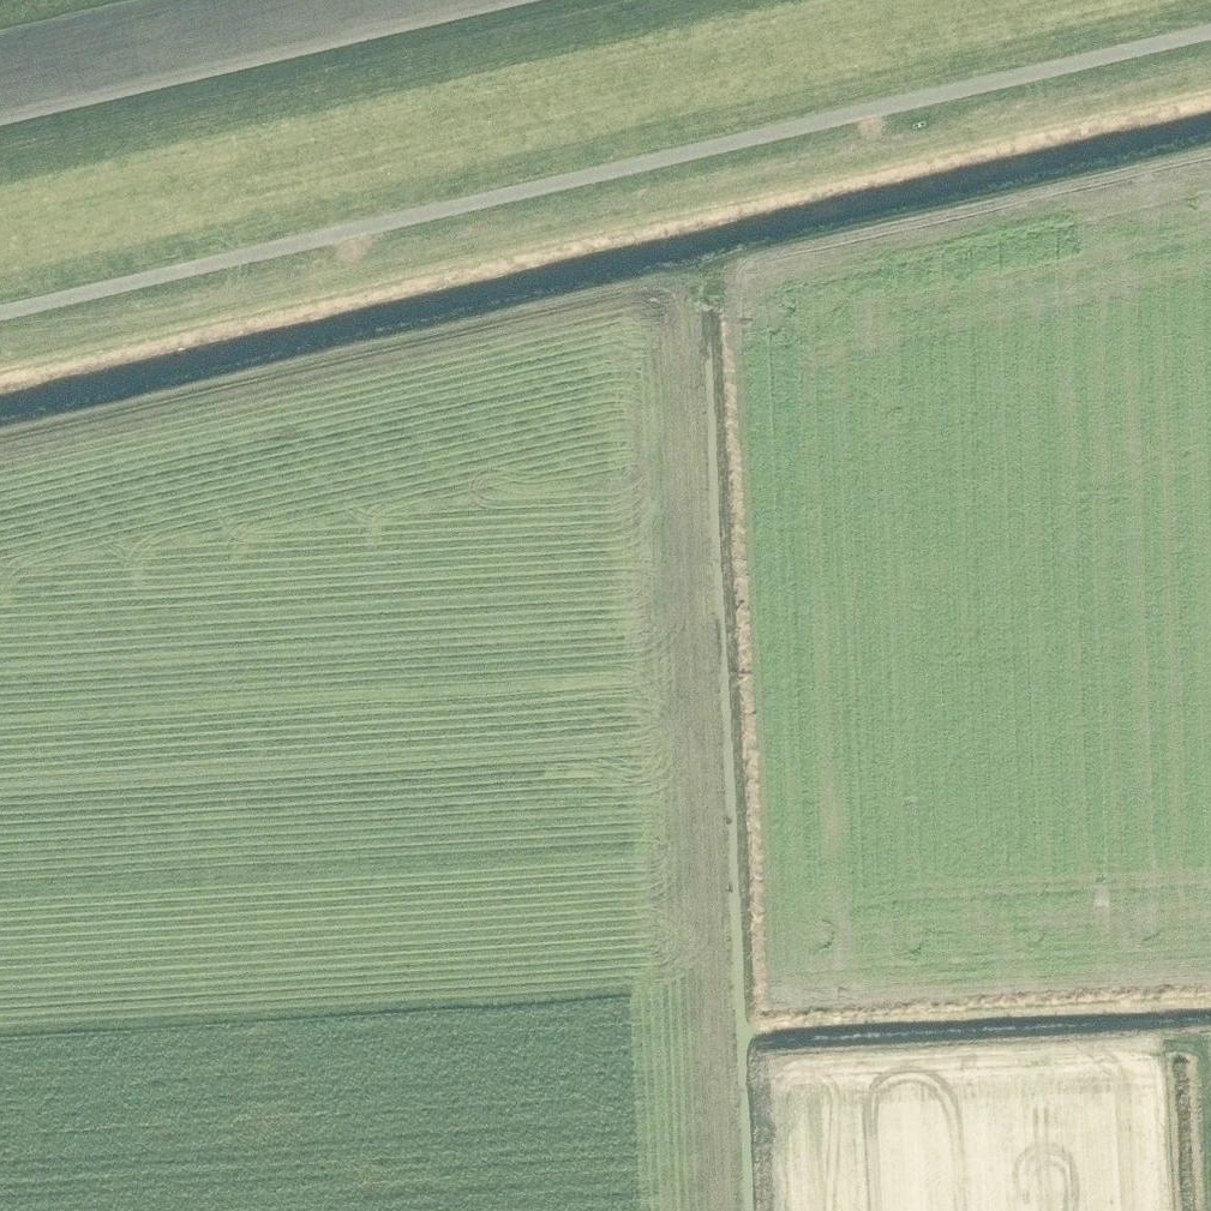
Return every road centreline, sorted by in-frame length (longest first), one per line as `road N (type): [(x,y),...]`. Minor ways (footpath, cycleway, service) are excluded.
road 1 (unclassified): [(0,312),(1210,31)]

